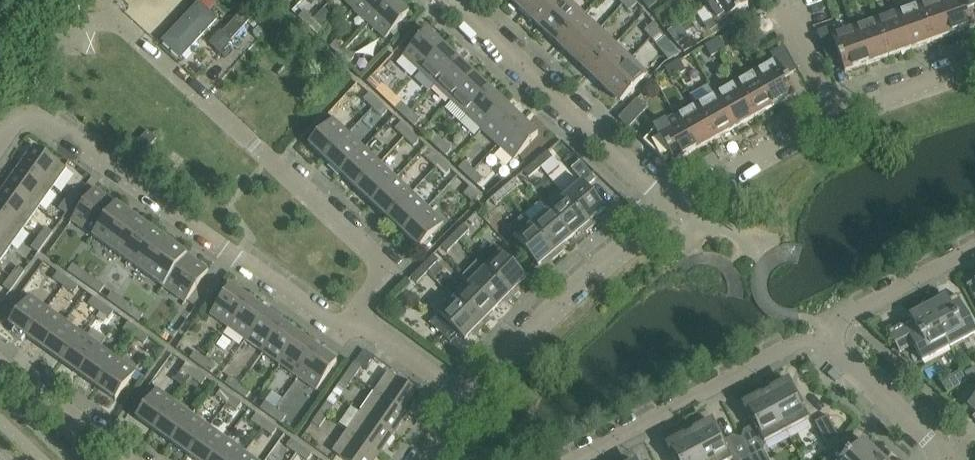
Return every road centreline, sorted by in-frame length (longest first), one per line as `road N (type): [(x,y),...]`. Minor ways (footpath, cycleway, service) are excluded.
road 1 (residential): [(355,320),(383,271),(115,18),(52,23),(29,0)]
road 2 (residential): [(0,142),(27,112),(346,331),(355,320)]
road 3 (residential): [(669,209),(447,0)]
road 4 (residential): [(467,399),(669,209)]
road 5 (residential): [(581,459),(821,332)]
road 6 (residential): [(669,209),(837,118)]
road 7 (residential): [(946,459),(821,332)]
road 8 (residential): [(821,332),(974,250)]
road 9 (residential): [(129,459),(0,370)]
road 10 (residential): [(837,118),(974,69)]
road 11 (residential): [(467,399),(355,320)]
road 12 (residential): [(837,118),(780,0)]

